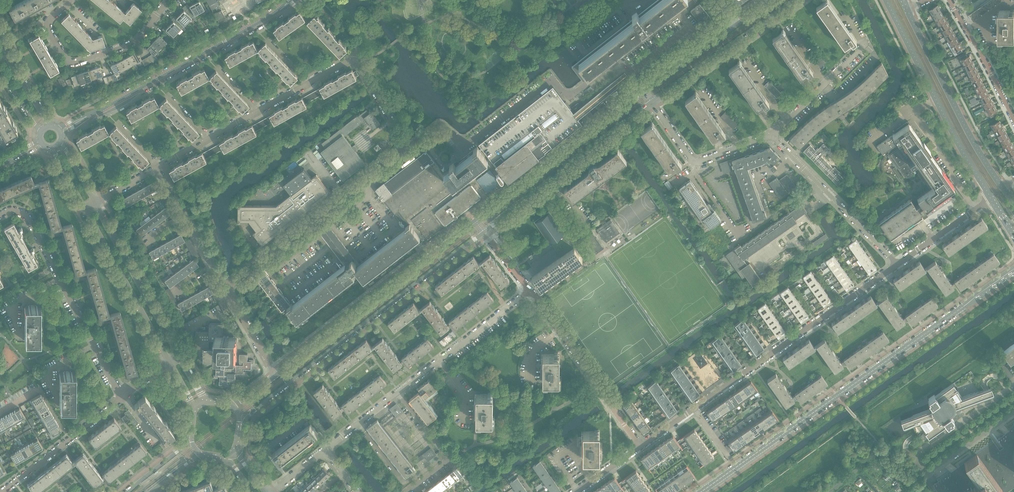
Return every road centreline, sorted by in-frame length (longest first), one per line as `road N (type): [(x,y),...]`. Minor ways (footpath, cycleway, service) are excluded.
road 1 (tertiary): [(701,491),(1013,270)]
road 2 (residential): [(159,167),(349,60),(360,61),(406,148)]
road 3 (residential): [(242,422),(485,232)]
road 4 (residential): [(406,148),(438,125),(469,145),(547,83),(571,95),(618,59)]
road 5 (residential): [(476,220),(275,377)]
road 6 (residential): [(694,409),(898,264)]
road 7 (residential): [(1013,385),(918,451),(916,466),(933,471),(1013,413)]
road 8 (residential): [(124,398),(31,221),(18,210),(0,215)]
road 9 (residential): [(84,118),(284,7)]
road 10 (residential): [(226,288),(406,148)]
road 11 (secondary): [(887,0),(991,199)]
road 12 (residential): [(643,92),(476,220)]
road 13 (residential): [(485,232),(651,103)]
road 14 (secondary): [(1004,188),(907,8)]
road 15 (residential): [(640,447),(529,290)]
road 16 (residential): [(771,136),(898,264)]
road 17 (residential): [(651,103),(794,0)]
road 18 (tertiary): [(85,209),(169,362)]
road 19 (tertiary): [(178,354),(96,203)]
road 20 (residential): [(47,25),(64,60),(74,63),(138,40),(167,0)]
road 21 (residential): [(3,491),(124,398)]
road 22 (residential): [(406,491),(449,459),(397,393)]
road 23 (residential): [(1013,121),(950,0)]
road 24 (residential): [(771,136),(863,47)]

